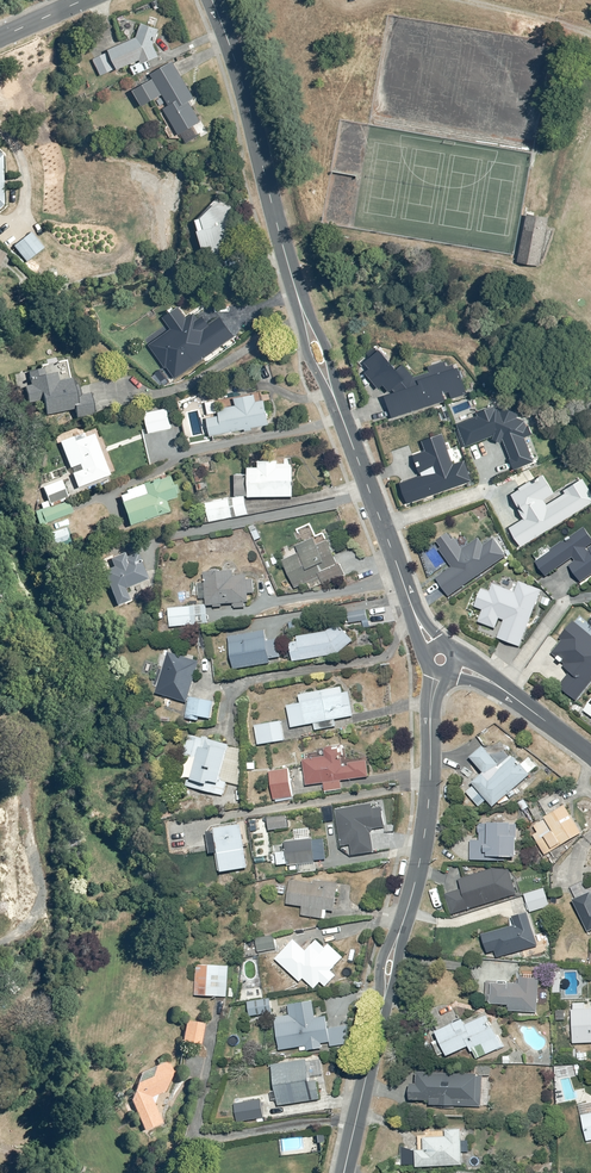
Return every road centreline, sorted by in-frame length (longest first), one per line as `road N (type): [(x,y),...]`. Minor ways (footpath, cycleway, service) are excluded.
road 1 (residential): [(212,0),(316,350),(434,648)]
road 2 (residential): [(438,672),(426,833),(346,1172)]
road 3 (residential): [(590,753),(488,680),(453,665)]
road 4 (track): [(590,34),(463,0)]

